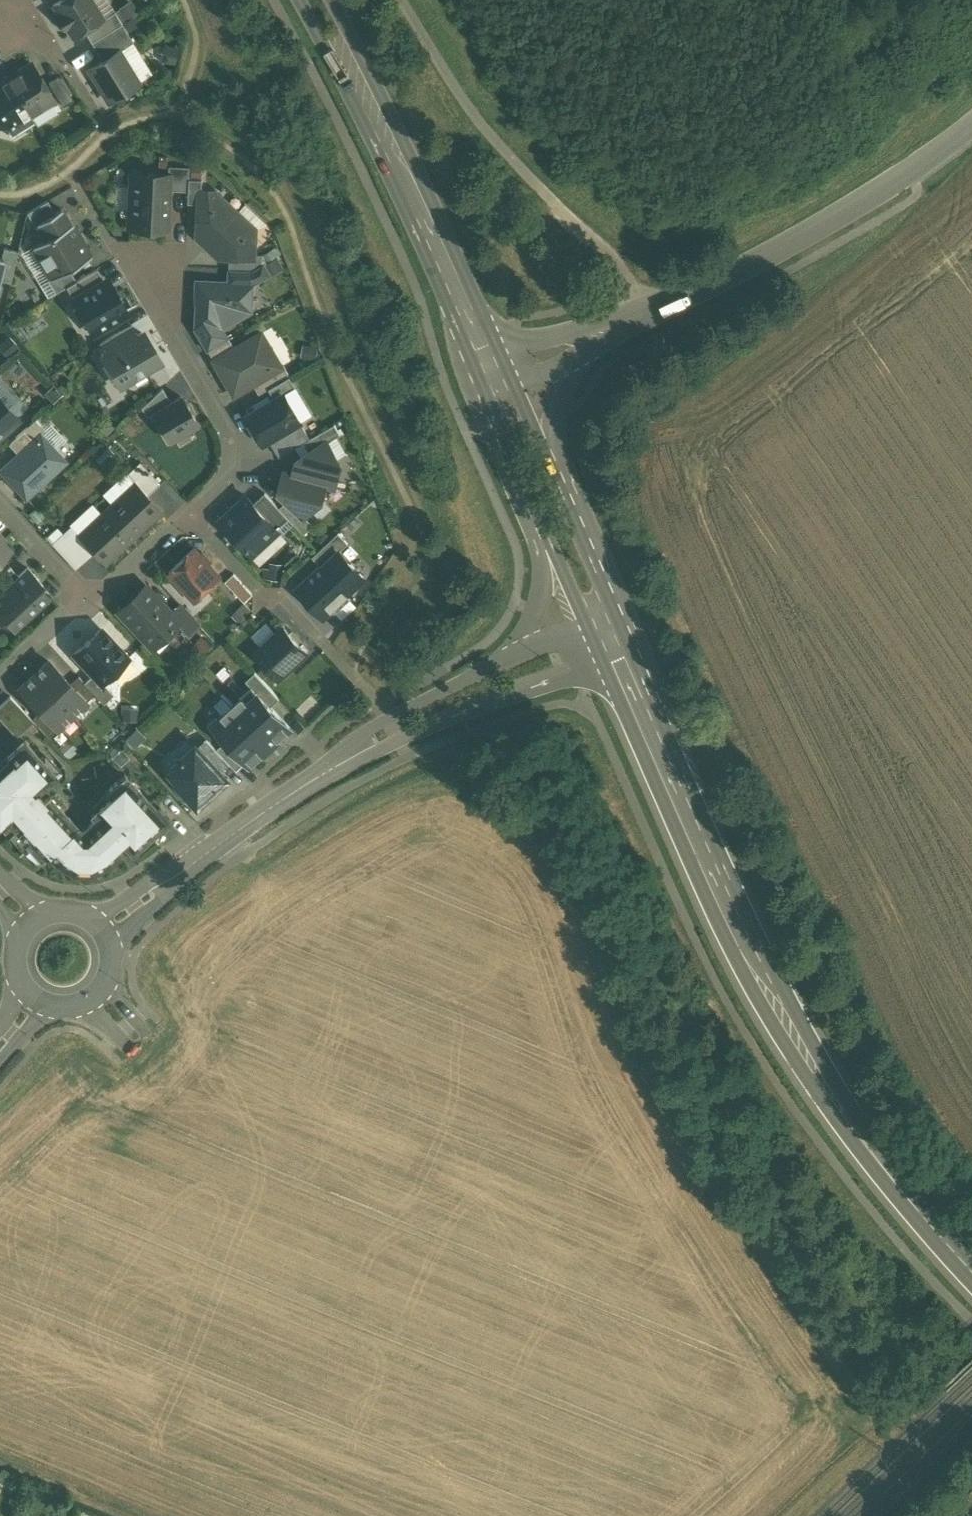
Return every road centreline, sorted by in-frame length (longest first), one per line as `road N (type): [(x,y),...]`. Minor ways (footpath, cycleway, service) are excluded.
road 1 (secondary): [(608,636),(768,992),(845,1127),(971,1280)]
road 2 (residential): [(548,1515),(648,1421),(673,1384),(665,1338),(568,1198),(408,1310)]
road 3 (unclassified): [(595,333),(905,176),(971,122)]
road 4 (secondary): [(312,0),(490,371)]
road 5 (track): [(397,0),(492,143),(615,265),(636,317)]
road 6 (residential): [(337,764),(536,685),(608,636)]
road 7 (residential): [(190,514),(229,479),(234,441),(124,267)]
road 8 (residential): [(116,1433),(136,1379),(338,1467)]
road 9 (residential): [(337,764),(110,924)]
road 10 (residential): [(504,660),(407,709),(337,764)]
road 11 (secondary): [(608,636),(600,582),(553,474)]
road 12 (residential): [(408,1310),(338,1467)]
road 13 (secondary): [(490,371),(497,421),(543,531)]
road 14 (residential): [(29,1003),(79,1013),(110,993),(121,959),(110,924)]
road 15 (residential): [(0,29),(23,14),(97,116)]
road 16 (secondary): [(553,474),(557,405),(595,333)]
road 17 (residential): [(543,531),(535,616),(504,660)]
road 18 (residential): [(93,601),(0,499)]
road 19 (residential): [(93,601),(190,514)]
road 20 (residential): [(338,1467),(455,1515)]
road 21 (secondary): [(543,531),(574,595),(608,636)]
road 22 (secondary): [(553,474),(522,410),(490,371)]

